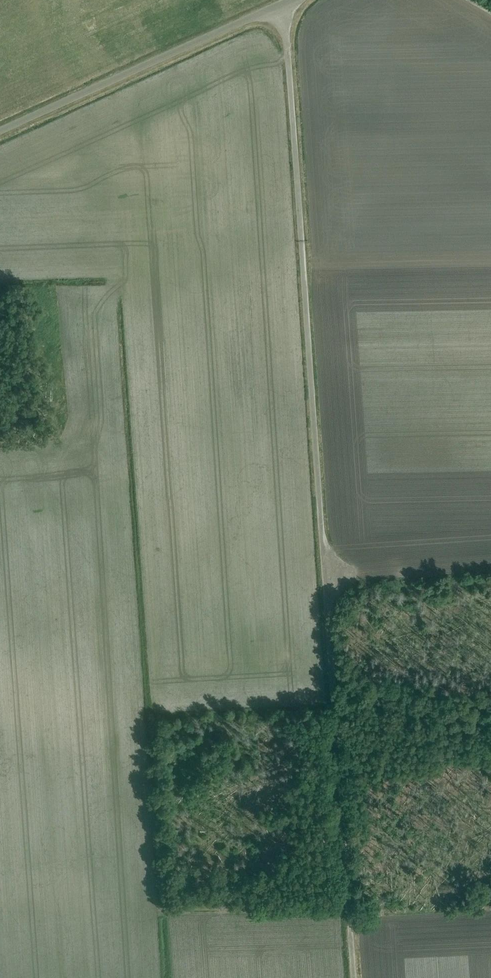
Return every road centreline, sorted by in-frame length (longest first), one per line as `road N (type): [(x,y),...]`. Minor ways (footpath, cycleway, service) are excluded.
road 1 (unclassified): [(354,977),(282,4)]
road 2 (unclassified): [(0,129),(282,4)]
road 3 (track): [(349,906),(169,914)]

